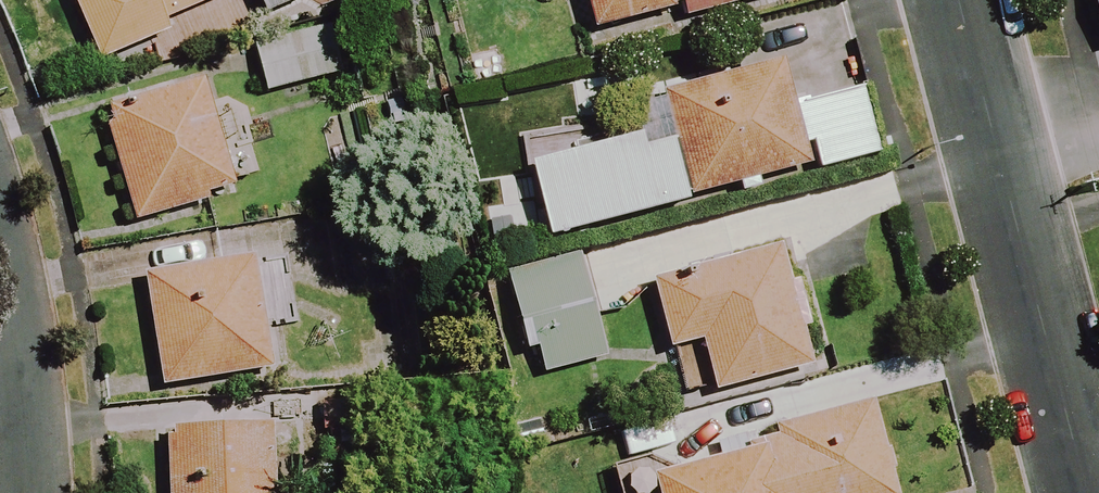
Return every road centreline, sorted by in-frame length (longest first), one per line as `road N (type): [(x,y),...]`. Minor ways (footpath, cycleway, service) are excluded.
road 1 (residential): [(959,0),(1091,492)]
road 2 (residential): [(0,237),(37,384),(35,492)]

